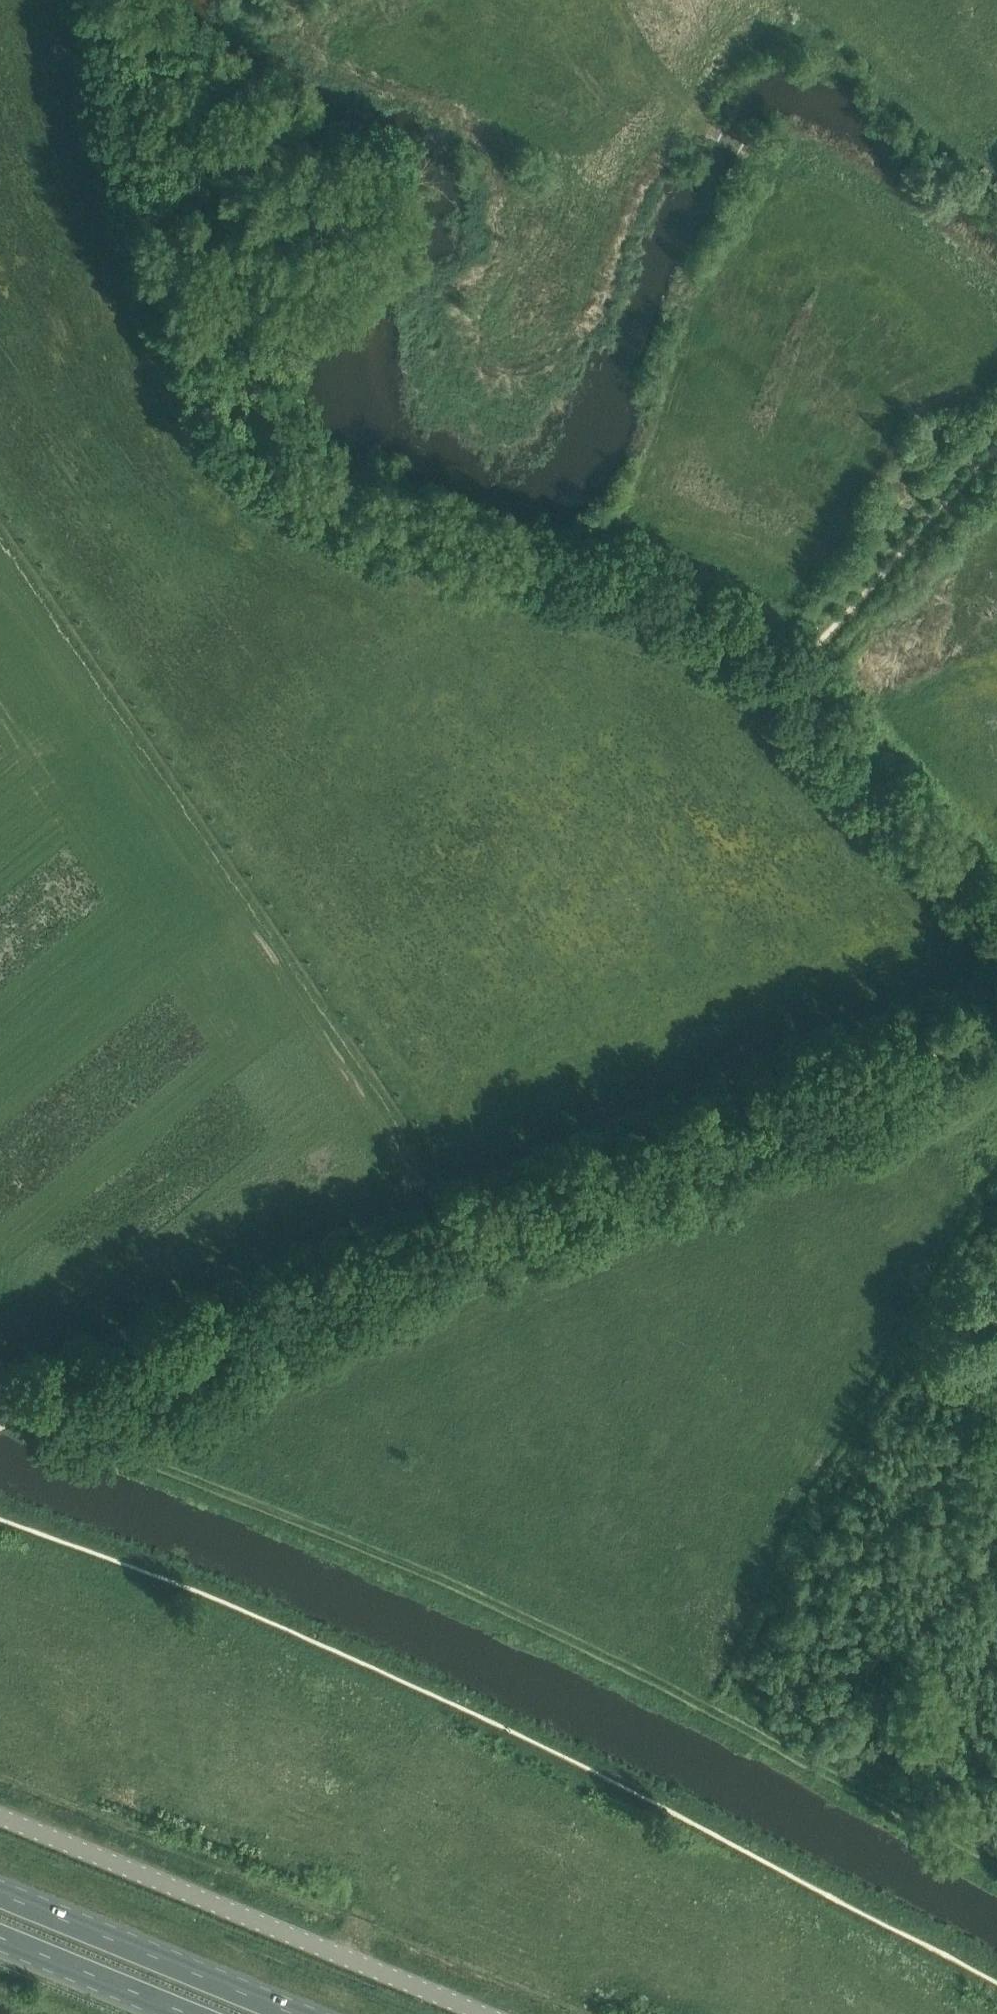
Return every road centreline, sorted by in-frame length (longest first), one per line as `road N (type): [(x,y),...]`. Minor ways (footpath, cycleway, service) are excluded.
road 1 (track): [(21,1414),(442,1584),(689,1700),(996,1863)]
road 2 (unclassified): [(0,1816),(484,2013)]
road 3 (trunk): [(303,2013),(0,1891)]
road 4 (trunk): [(0,1939),(182,2013)]

